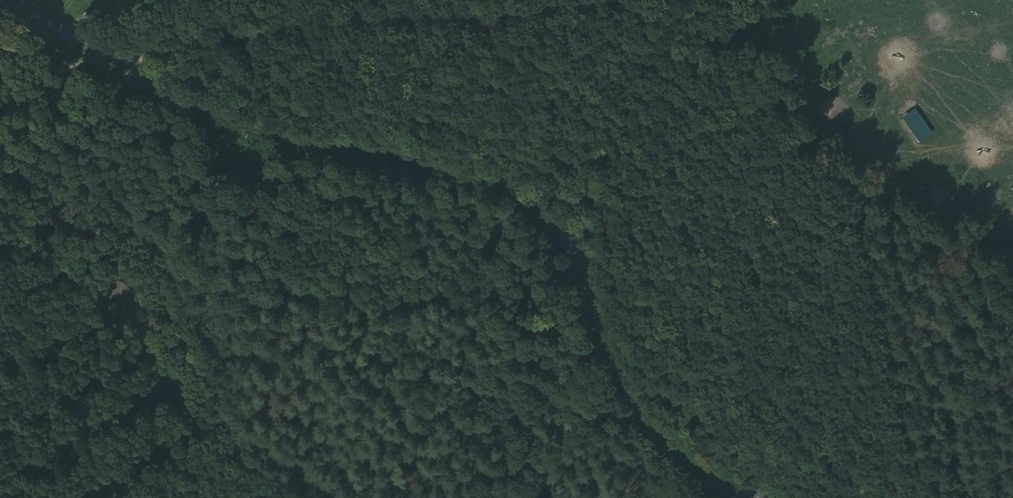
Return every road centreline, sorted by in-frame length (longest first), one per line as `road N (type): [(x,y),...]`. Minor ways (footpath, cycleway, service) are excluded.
road 1 (secondary): [(0,0),(303,143),(482,174),(528,200),(568,237),(589,283),(602,342),(647,421),(694,466),(748,497)]
road 2 (track): [(0,94),(201,29),(292,13),(539,0)]
road 3 (track): [(760,0),(783,102),(804,139),(1012,279)]

